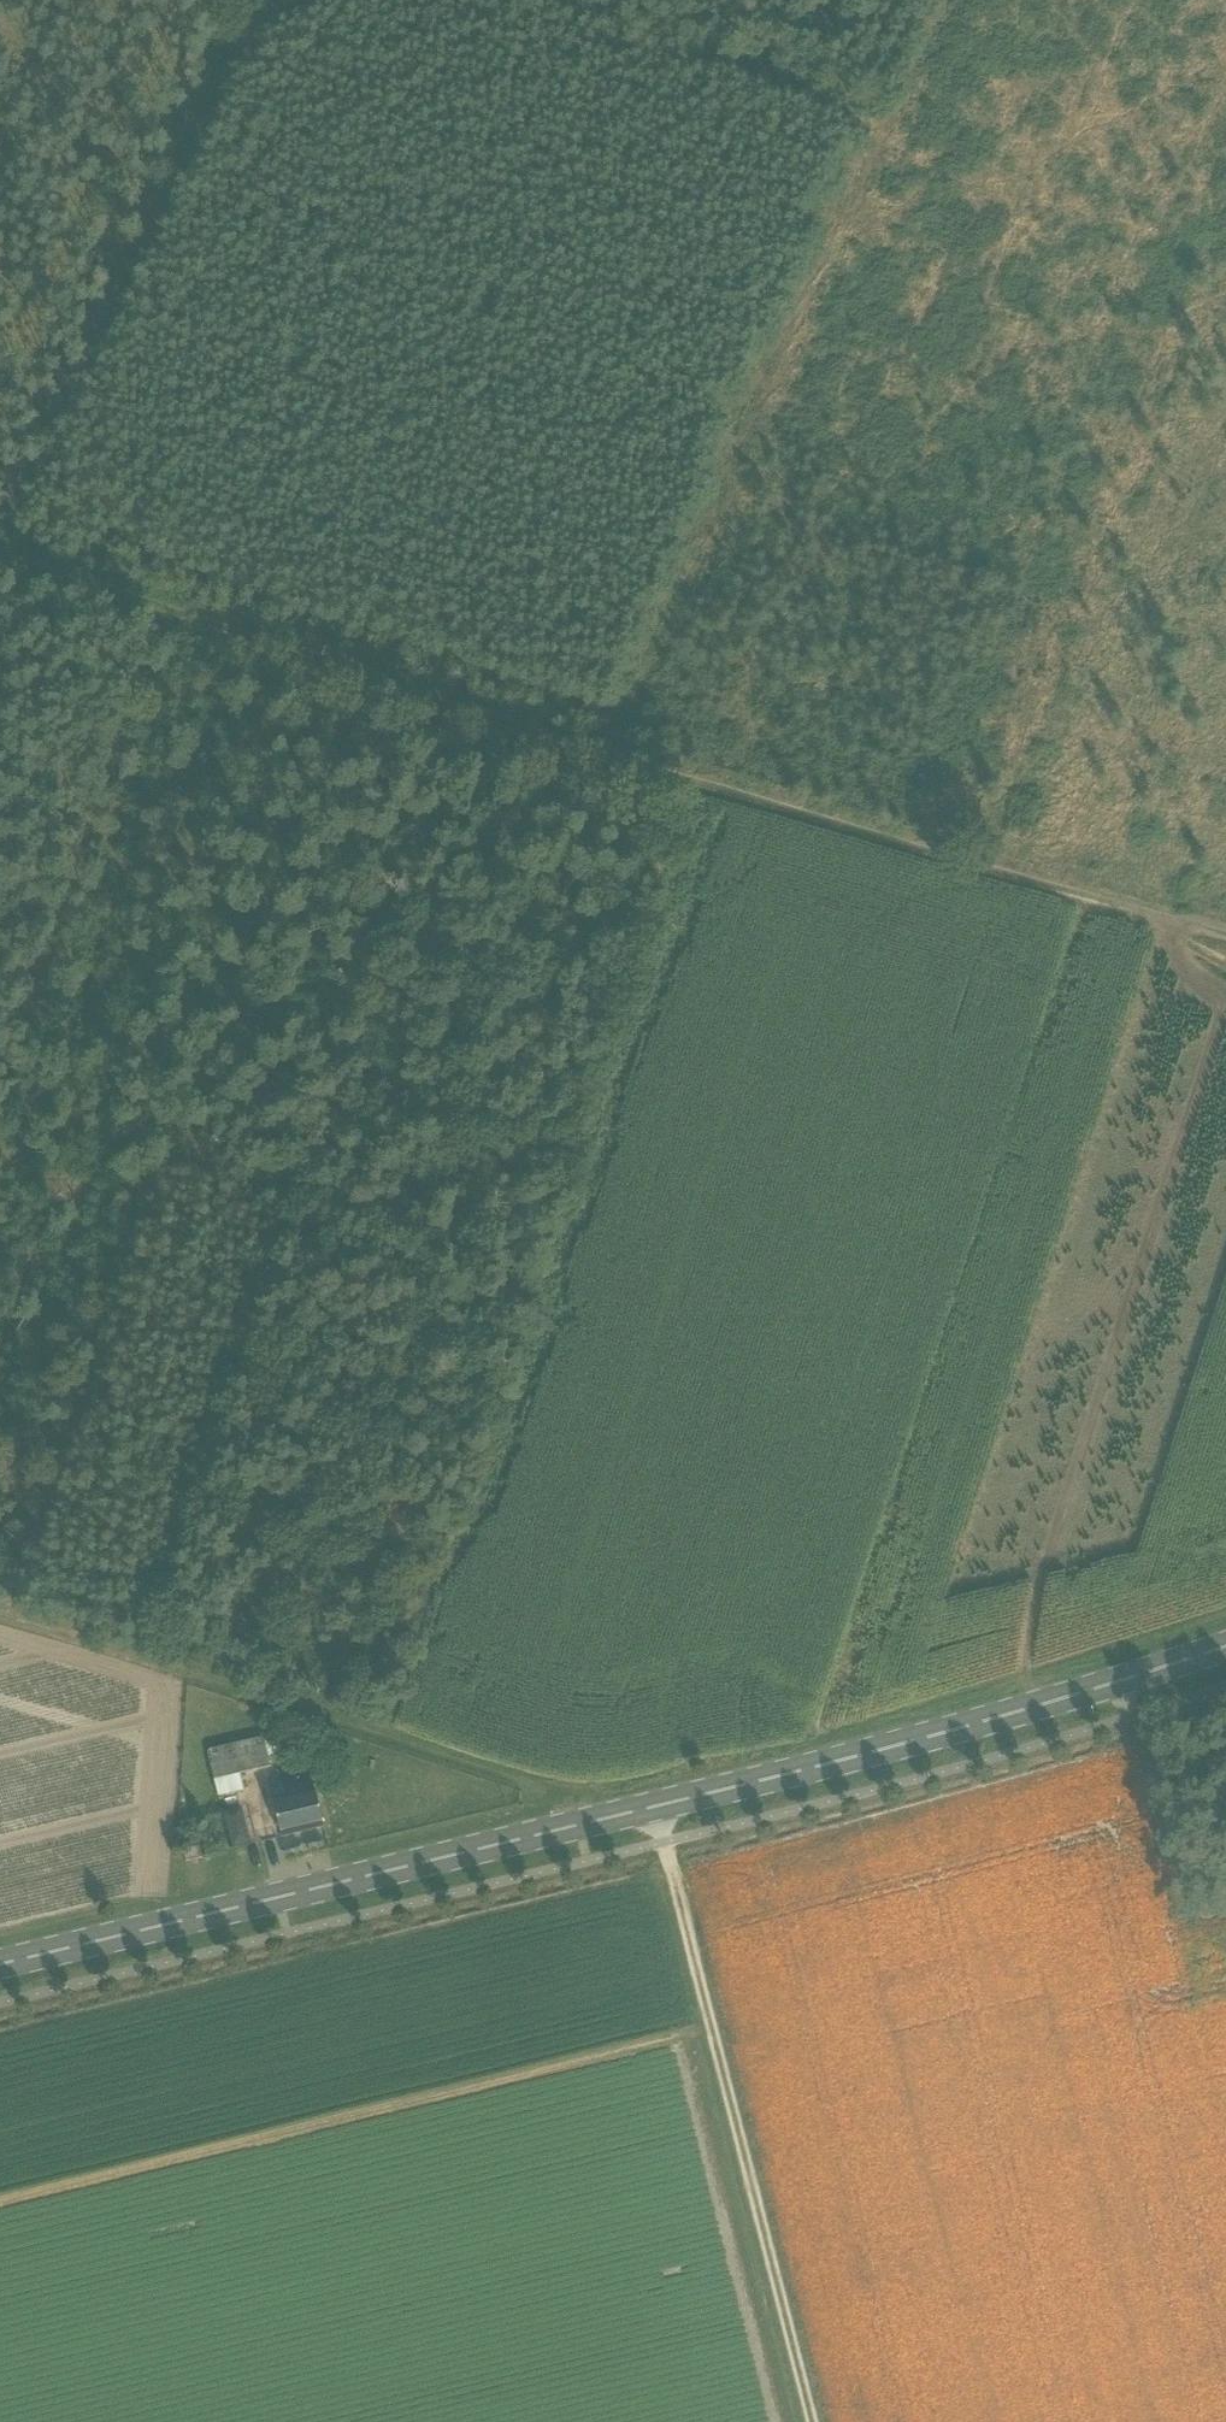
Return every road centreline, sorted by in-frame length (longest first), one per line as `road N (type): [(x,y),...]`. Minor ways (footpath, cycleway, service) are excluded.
road 1 (track): [(0,559),(698,786),(1225,941)]
road 2 (tertiary): [(0,1966),(977,1727),(1225,1649)]
road 3 (track): [(814,2421),(656,1808)]
road 4 (track): [(0,1623),(563,1795),(578,1827)]
road 5 (track): [(0,1118),(182,615)]

